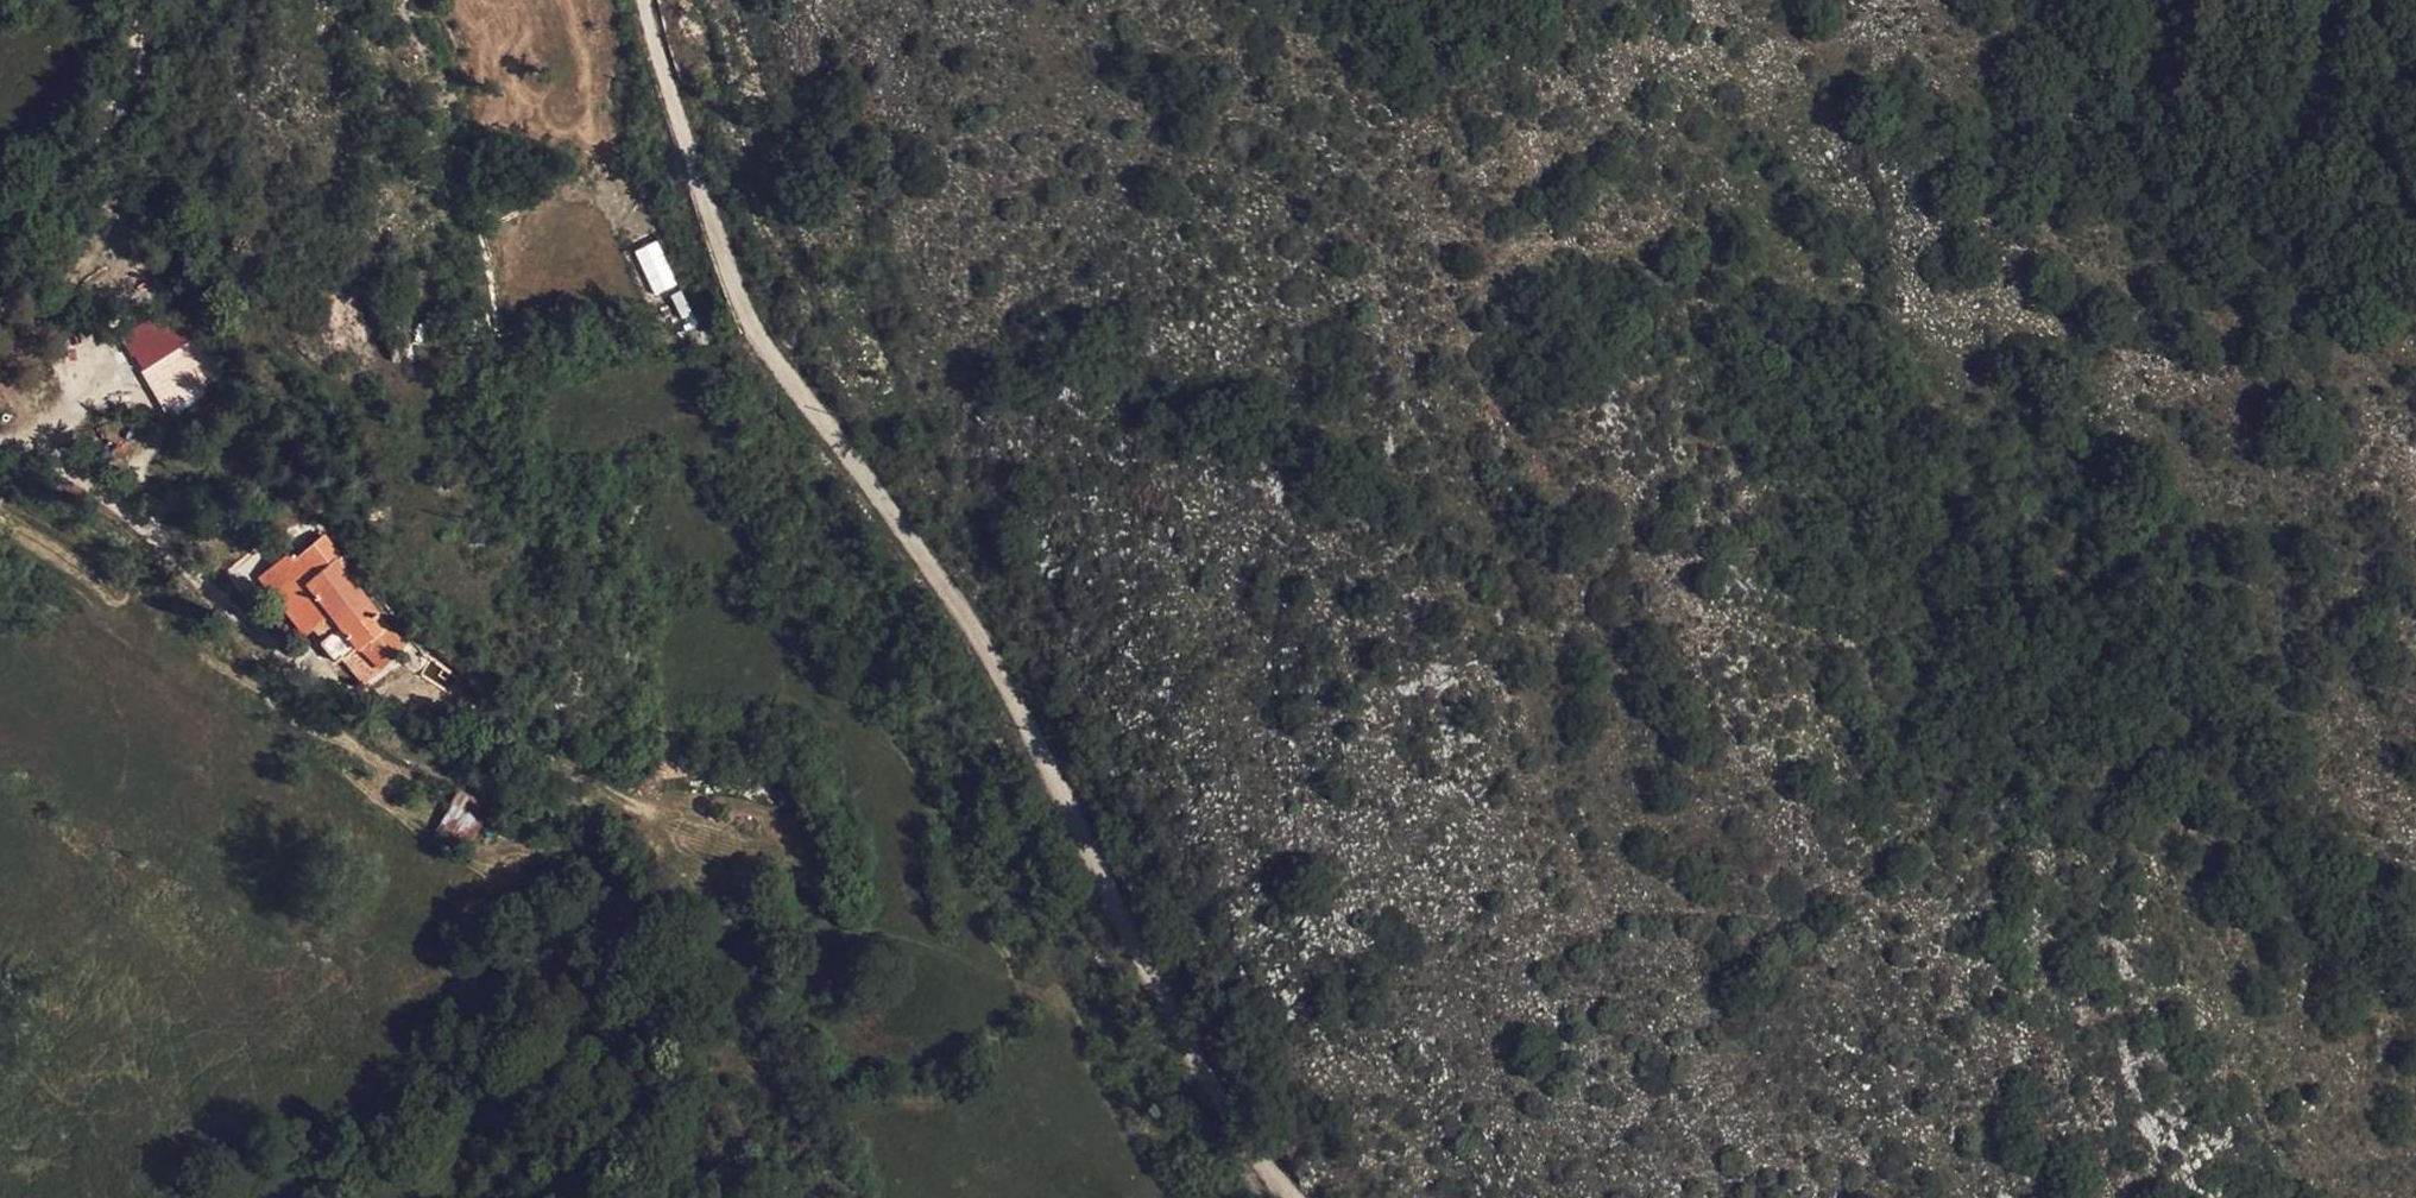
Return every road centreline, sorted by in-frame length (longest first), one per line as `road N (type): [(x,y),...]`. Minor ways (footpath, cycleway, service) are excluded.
road 1 (unclassified): [(1273,1197),(994,665),(745,310),(644,0)]
road 2 (track): [(139,0),(138,63),(110,123),(0,255)]

